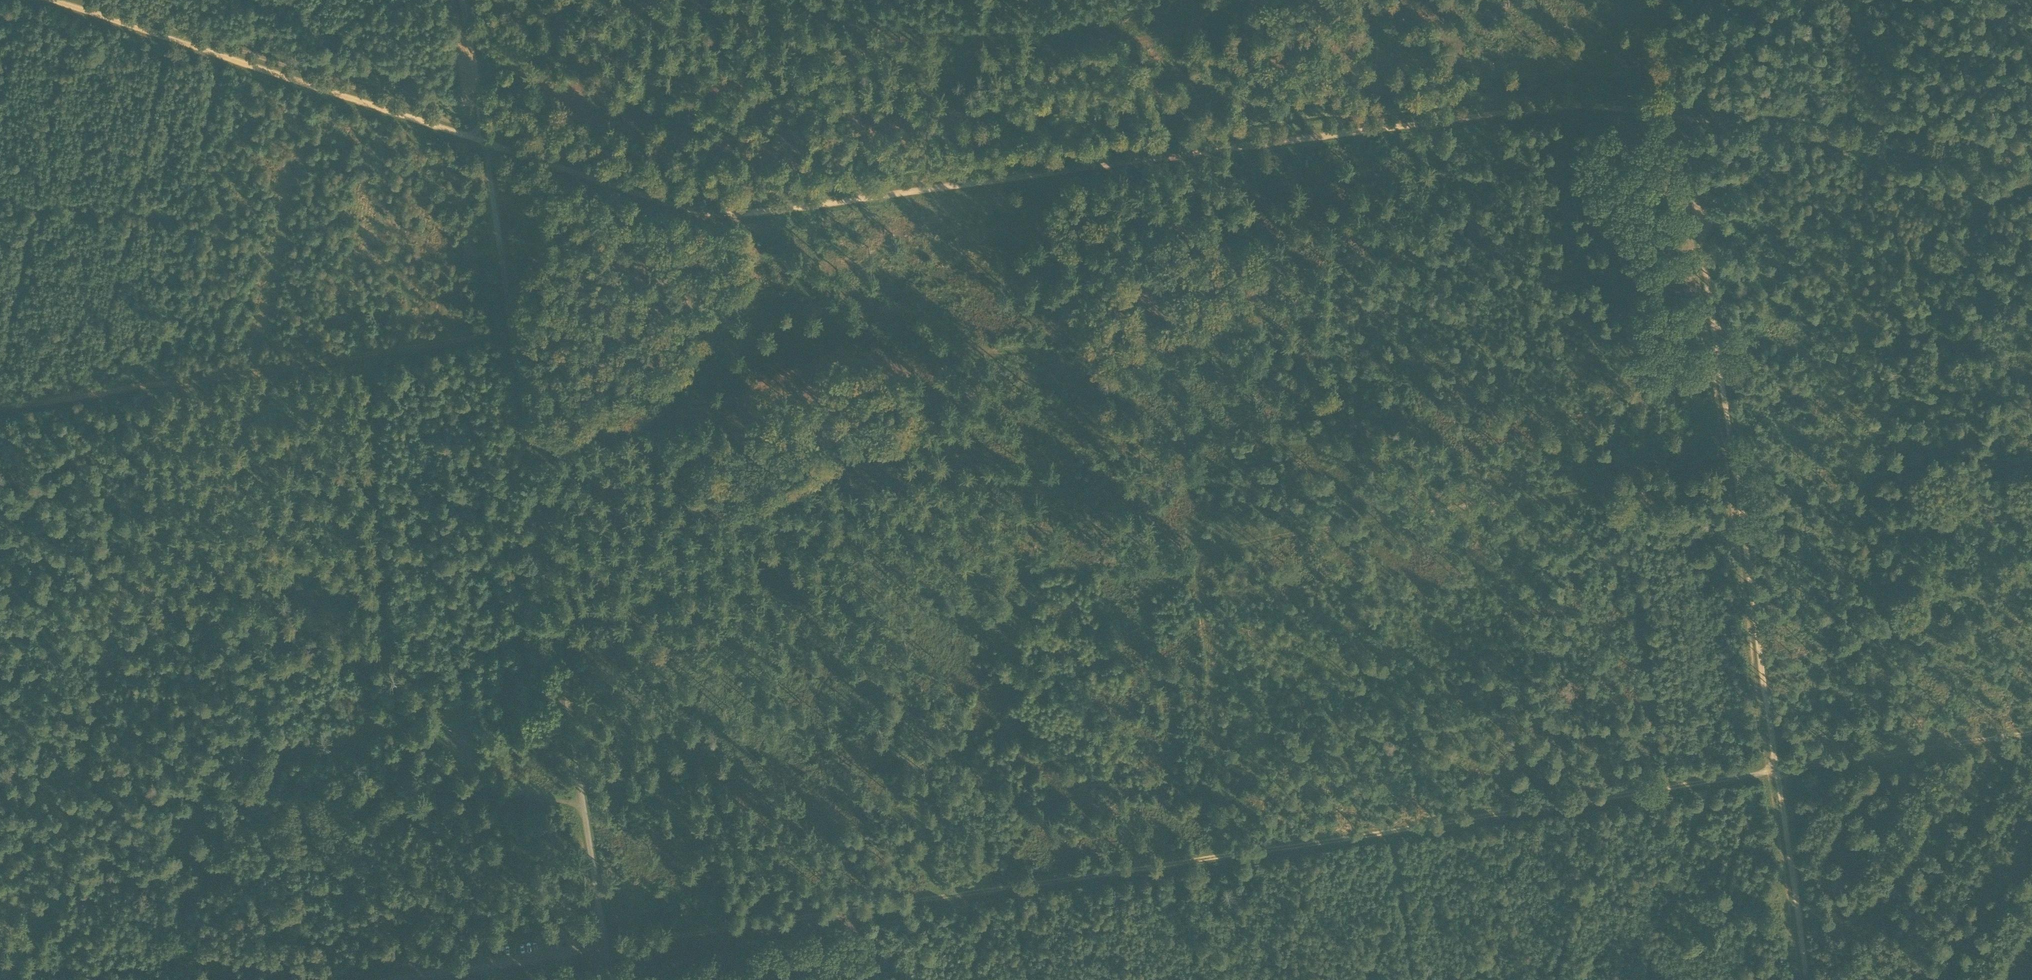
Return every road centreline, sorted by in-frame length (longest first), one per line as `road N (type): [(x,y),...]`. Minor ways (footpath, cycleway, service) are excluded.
road 1 (track): [(1681,117),(1579,102),(715,213),(482,137)]
road 2 (track): [(1732,467),(1409,514),(1199,556),(1232,853)]
road 3 (track): [(932,899),(890,614),(894,593),(911,583),(1199,556)]
road 4 (track): [(46,979),(161,385)]
road 5 (track): [(1764,773),(1232,853)]
road 6 (track): [(0,408),(513,335)]
road 7 (track): [(586,816),(513,335)]
road 8 (track): [(482,137),(67,0)]
road 9 (track): [(1016,886),(607,947)]
road 10 (track): [(1681,117),(1732,467)]
road 11 (track): [(2031,167),(1681,117)]
road 12 (track): [(1732,467),(1770,771)]
road 13 (track): [(2031,732),(1770,771)]
road 14 (track): [(1232,853),(1016,886)]
road 15 (track): [(1770,771),(1802,979)]
road 16 (unclassified): [(588,950),(388,979)]
road 17 (track): [(513,335),(482,137)]
road 18 (track): [(1412,979),(1392,827)]
road 19 (track): [(482,137),(461,0)]
road 20 (track): [(607,947),(586,816)]

